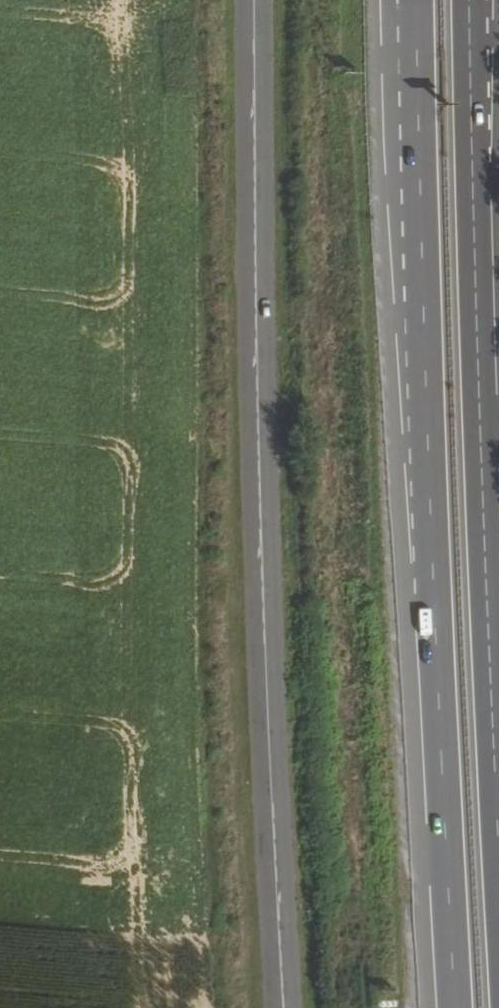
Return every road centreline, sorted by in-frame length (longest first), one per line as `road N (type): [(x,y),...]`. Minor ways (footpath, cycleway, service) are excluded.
road 1 (motorway): [(415,0),(452,1007)]
road 2 (tertiary): [(254,0),(264,636),(281,1007)]
road 3 (motorway): [(498,824),(471,0)]

